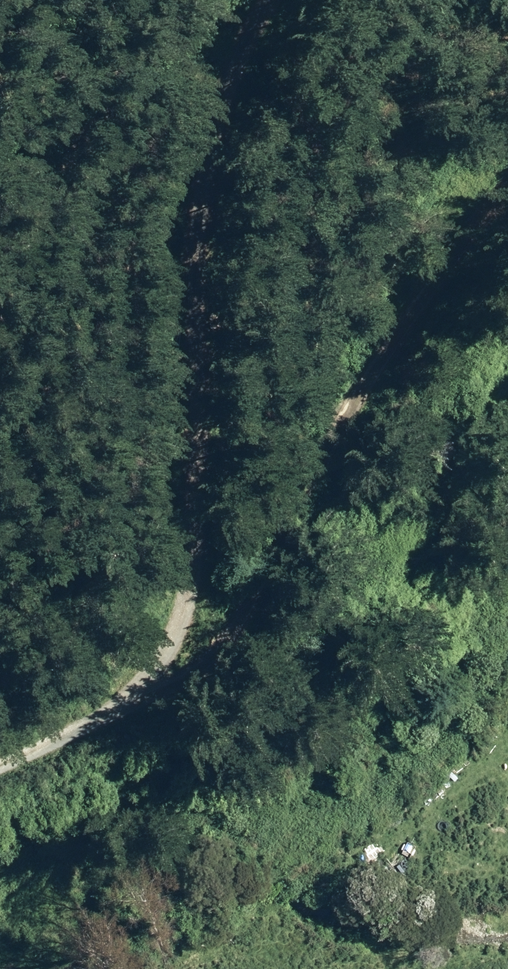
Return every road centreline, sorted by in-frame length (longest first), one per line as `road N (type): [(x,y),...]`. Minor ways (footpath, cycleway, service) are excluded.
road 1 (unclassified): [(169,646),(198,552),(201,234),(224,102),(267,0)]
road 2 (unclassified): [(507,194),(456,254),(371,384),(286,527),(251,610),(222,637),(169,646)]
road 3 (unclassified): [(0,769),(109,715),(148,684),(169,646)]

